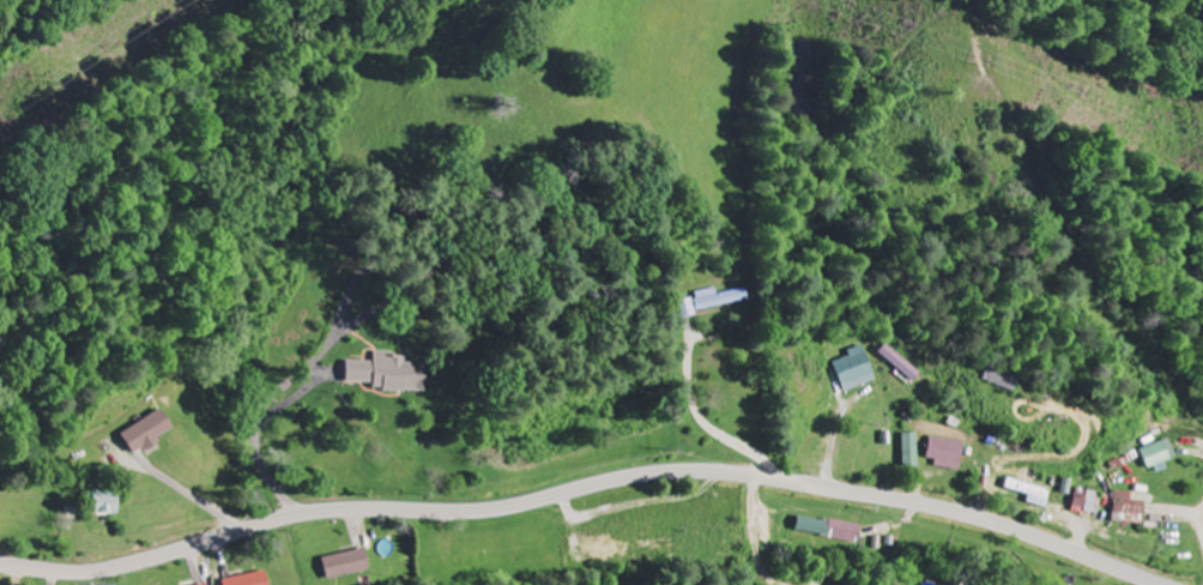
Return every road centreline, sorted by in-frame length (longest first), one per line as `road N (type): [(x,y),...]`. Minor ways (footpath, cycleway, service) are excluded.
road 1 (tertiary): [(0,564),(85,572),(301,517),(484,511),(627,478),(702,472),(791,481),(977,518),(1162,584)]

